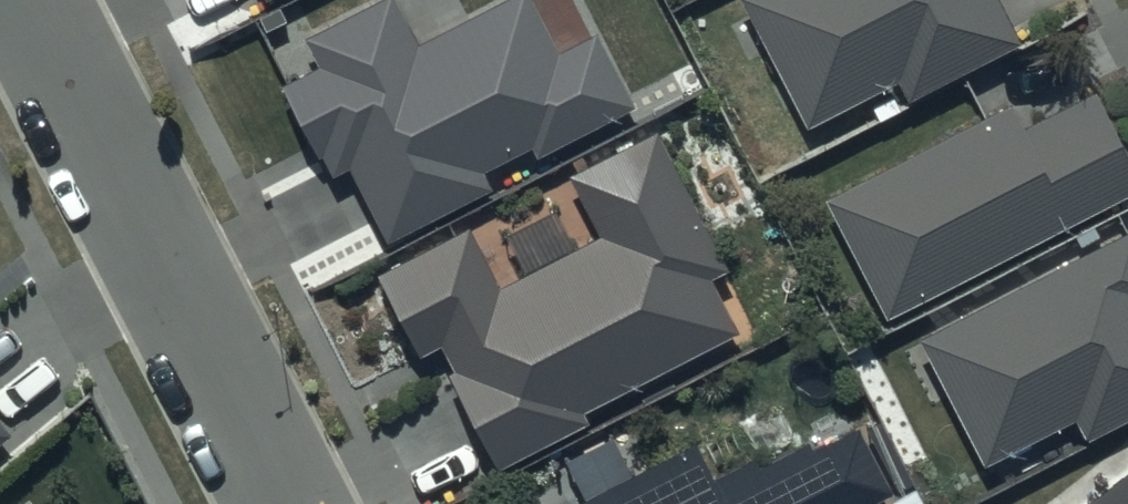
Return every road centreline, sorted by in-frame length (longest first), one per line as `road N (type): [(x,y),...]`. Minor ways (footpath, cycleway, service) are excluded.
road 1 (residential): [(20,0),(63,52),(290,503)]

